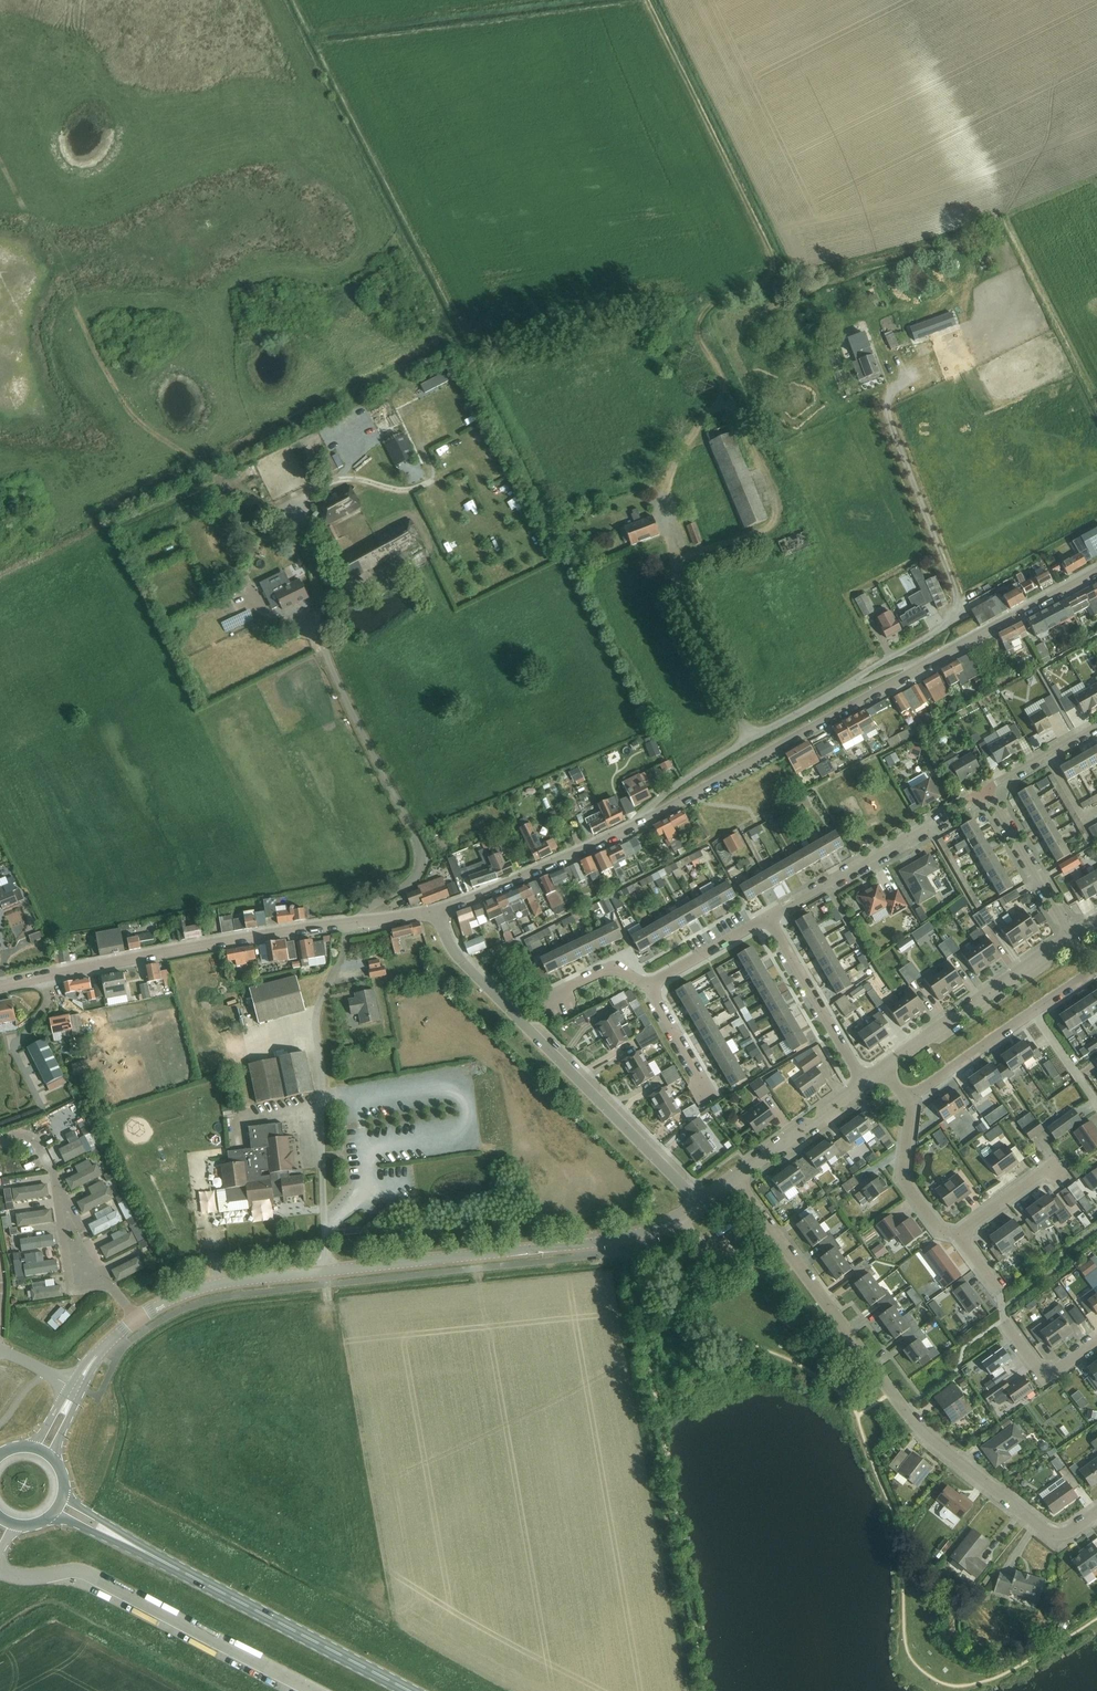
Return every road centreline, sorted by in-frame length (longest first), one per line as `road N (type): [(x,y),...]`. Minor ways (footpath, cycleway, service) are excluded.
road 1 (tertiary): [(137,1319),(220,1285),(614,1240),(698,1203)]
road 2 (residential): [(733,1178),(926,1432),(1060,1541),(1096,1514)]
road 3 (residential): [(698,1203),(451,950),(437,911)]
road 4 (secondary): [(409,1690),(59,1509)]
road 5 (unclassified): [(0,987),(362,922)]
road 6 (unclassified): [(864,676),(959,607),(892,428),(889,397),(900,385)]
road 7 (unclassified): [(638,824),(905,675)]
road 8 (track): [(362,922),(320,1006),(327,1212)]
road 9 (residential): [(638,824),(683,779),(864,676)]
road 10 (residential): [(0,1140),(34,1141),(113,1292),(137,1319)]
road 11 (tertiary): [(884,1067),(1070,936)]
road 12 (unclassified): [(437,911),(638,824)]
road 13 (unclassified): [(905,675),(1096,570)]
road 14 (residential): [(768,917),(947,812)]
road 15 (residential): [(863,1081),(768,917)]
road 16 (residential): [(1070,936),(985,788)]
road 17 (residential): [(962,1236),(943,1231),(905,1182),(911,1101)]
road 18 (tertiary): [(733,1178),(863,1081)]
road 19 (residential): [(911,1101),(1032,1012)]
road 20 (residential): [(646,986),(768,917)]
road 21 (residential): [(985,788),(1096,725)]
road 22 (residential): [(1096,1338),(1046,1373),(1004,1322)]
road 23 (residential): [(707,1094),(646,986)]

